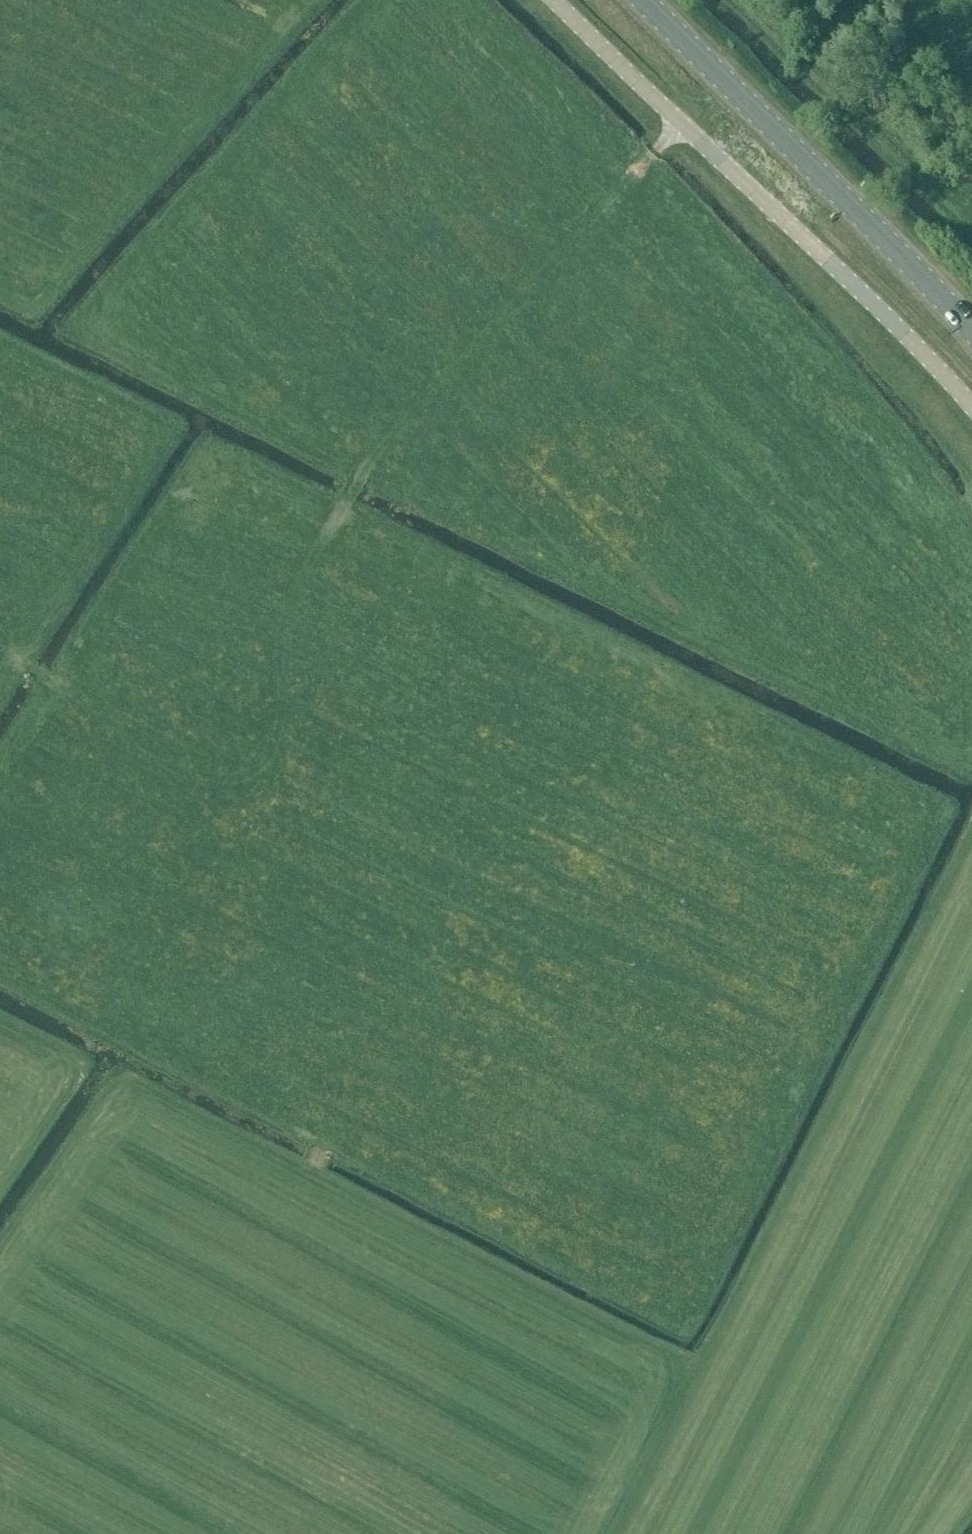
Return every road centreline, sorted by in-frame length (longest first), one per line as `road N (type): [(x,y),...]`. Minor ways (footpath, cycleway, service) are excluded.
road 1 (unclassified): [(971,406),(556,0)]
road 2 (primary): [(971,331),(643,0)]

